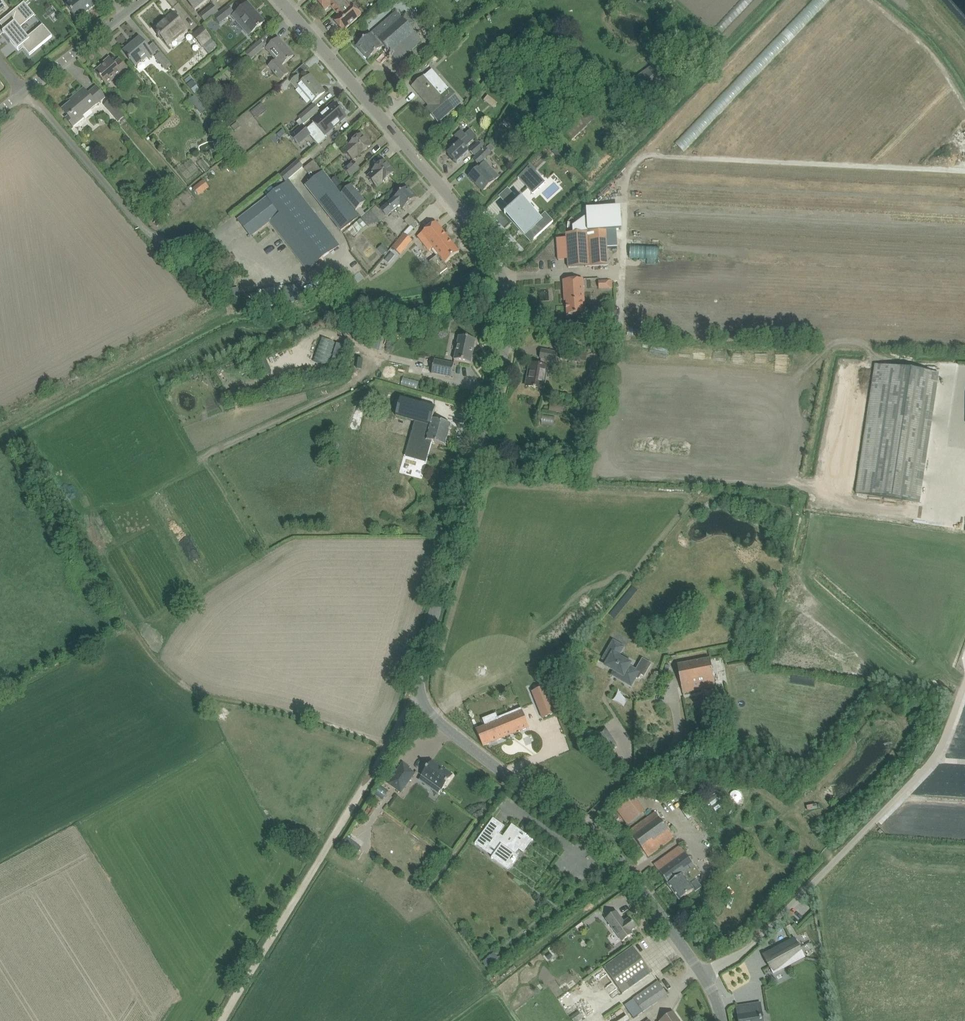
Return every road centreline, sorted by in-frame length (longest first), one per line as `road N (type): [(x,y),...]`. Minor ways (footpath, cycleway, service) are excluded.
road 1 (tertiary): [(704,976),(605,844),(437,720),(418,692),(500,375),(506,292),(482,239),(448,195),(282,0)]
road 2 (unclassified): [(704,976),(770,929),(927,766),(964,682)]
road 3 (track): [(220,1020),(418,692)]
road 4 (track): [(208,693),(388,742)]
road 5 (tertiary): [(24,92),(142,0)]

